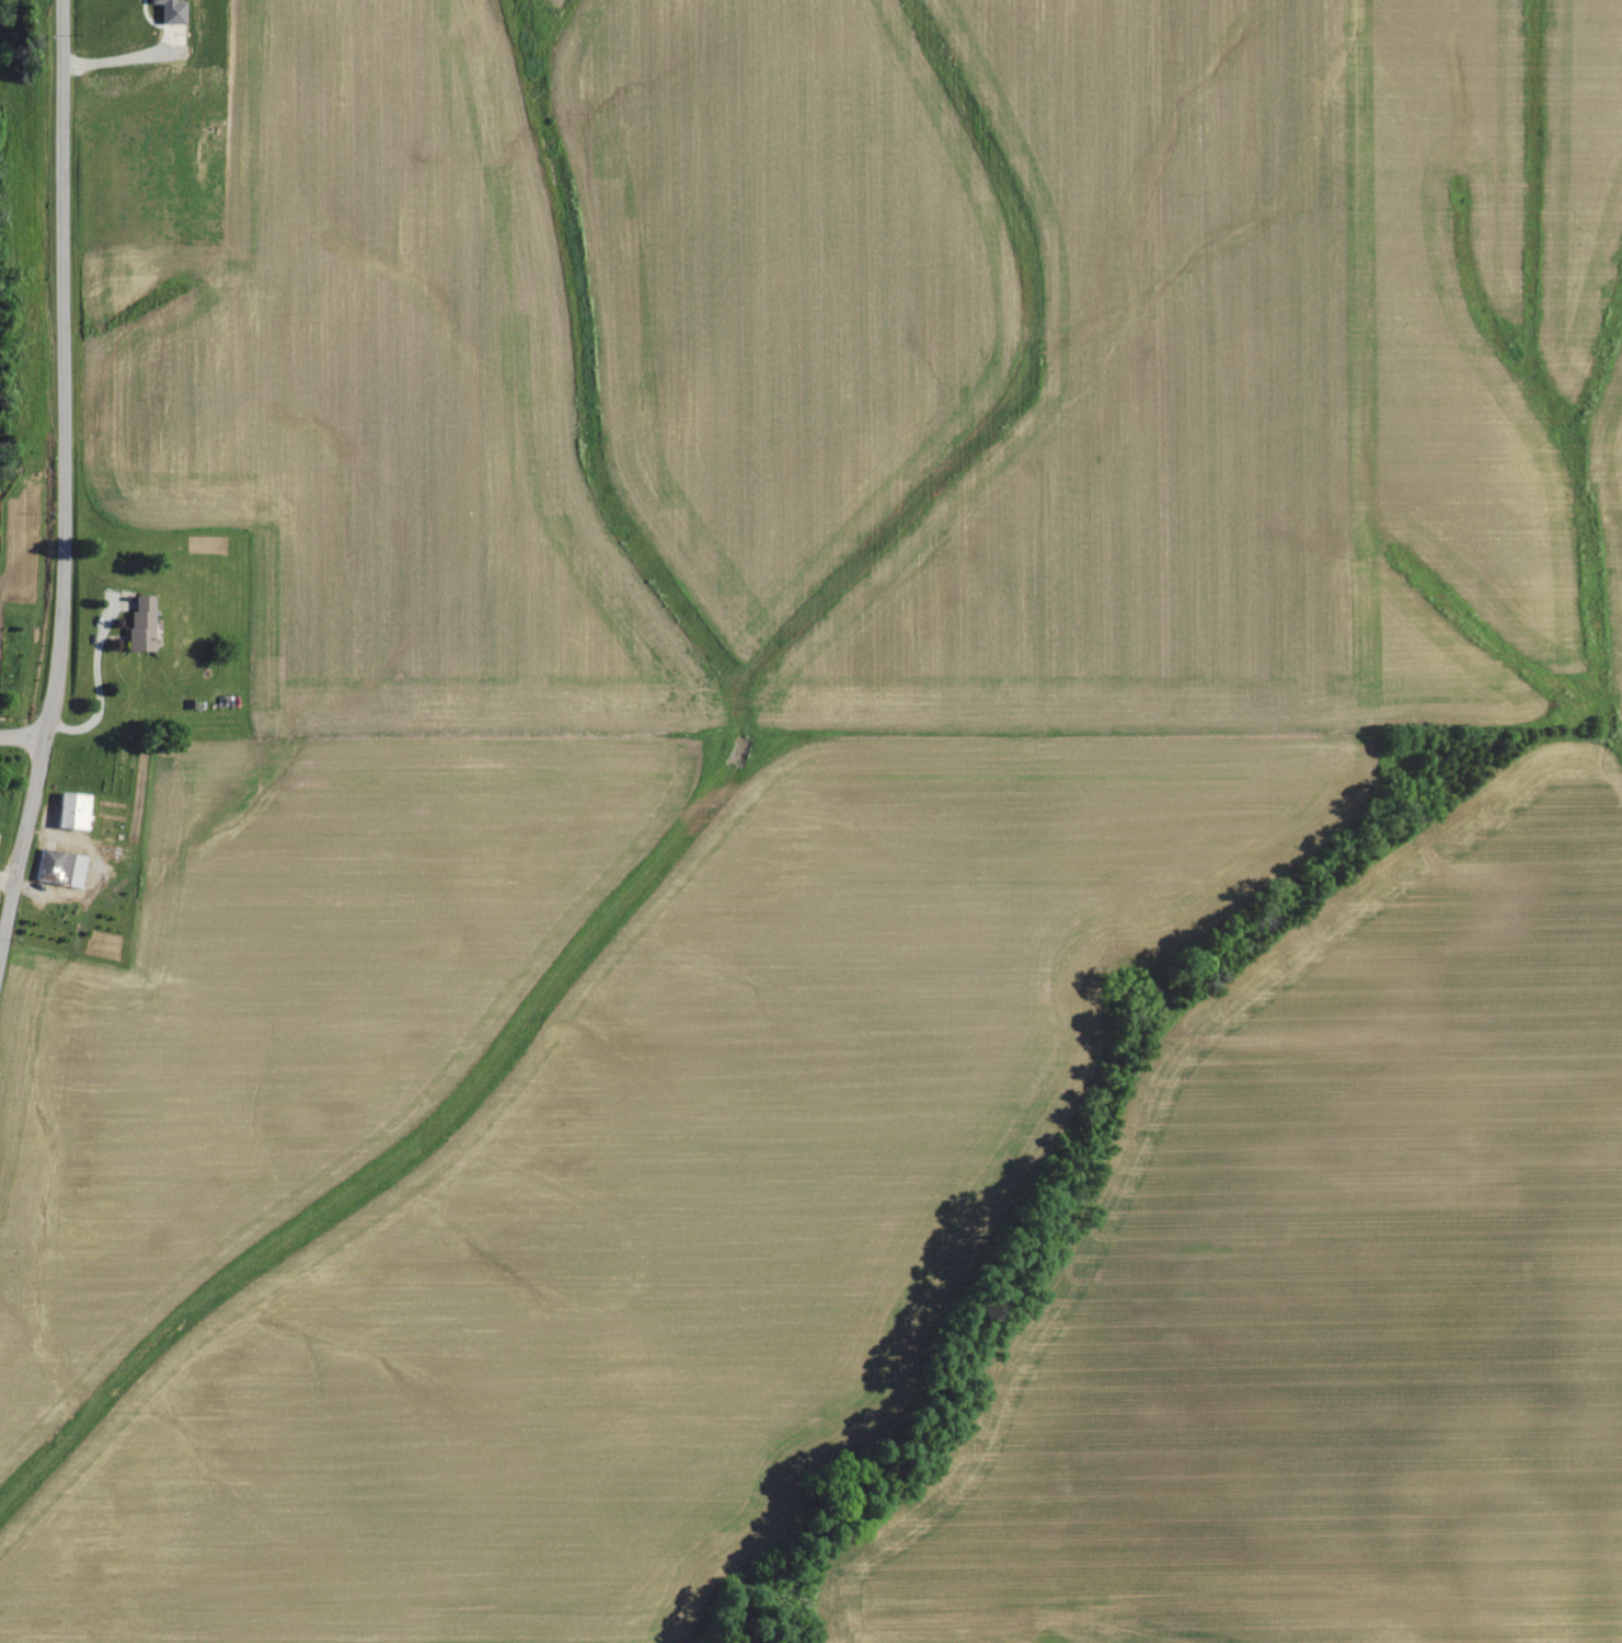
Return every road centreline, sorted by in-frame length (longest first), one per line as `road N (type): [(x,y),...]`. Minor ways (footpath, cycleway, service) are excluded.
road 1 (tertiary): [(0,961),(59,654),(63,0)]

